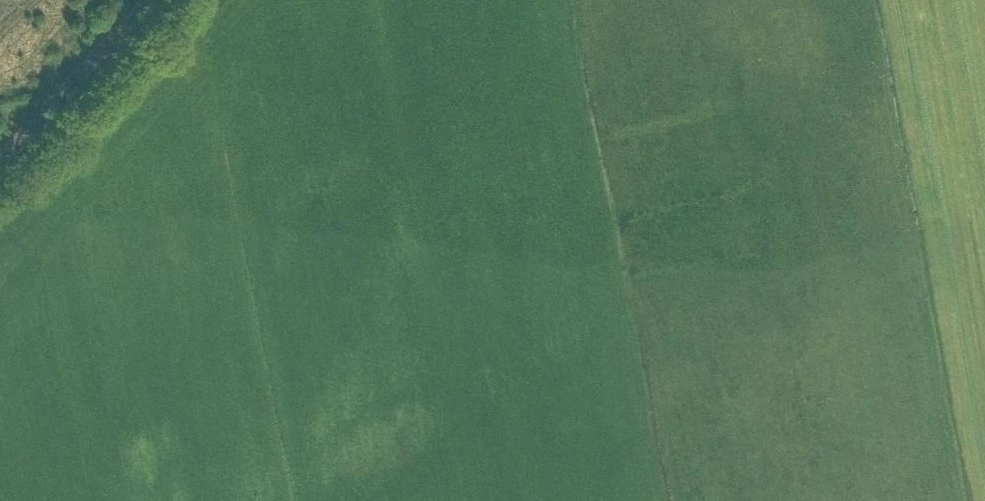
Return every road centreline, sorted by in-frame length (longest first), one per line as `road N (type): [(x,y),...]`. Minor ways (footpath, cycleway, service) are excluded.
road 1 (track): [(143,0),(0,157)]

